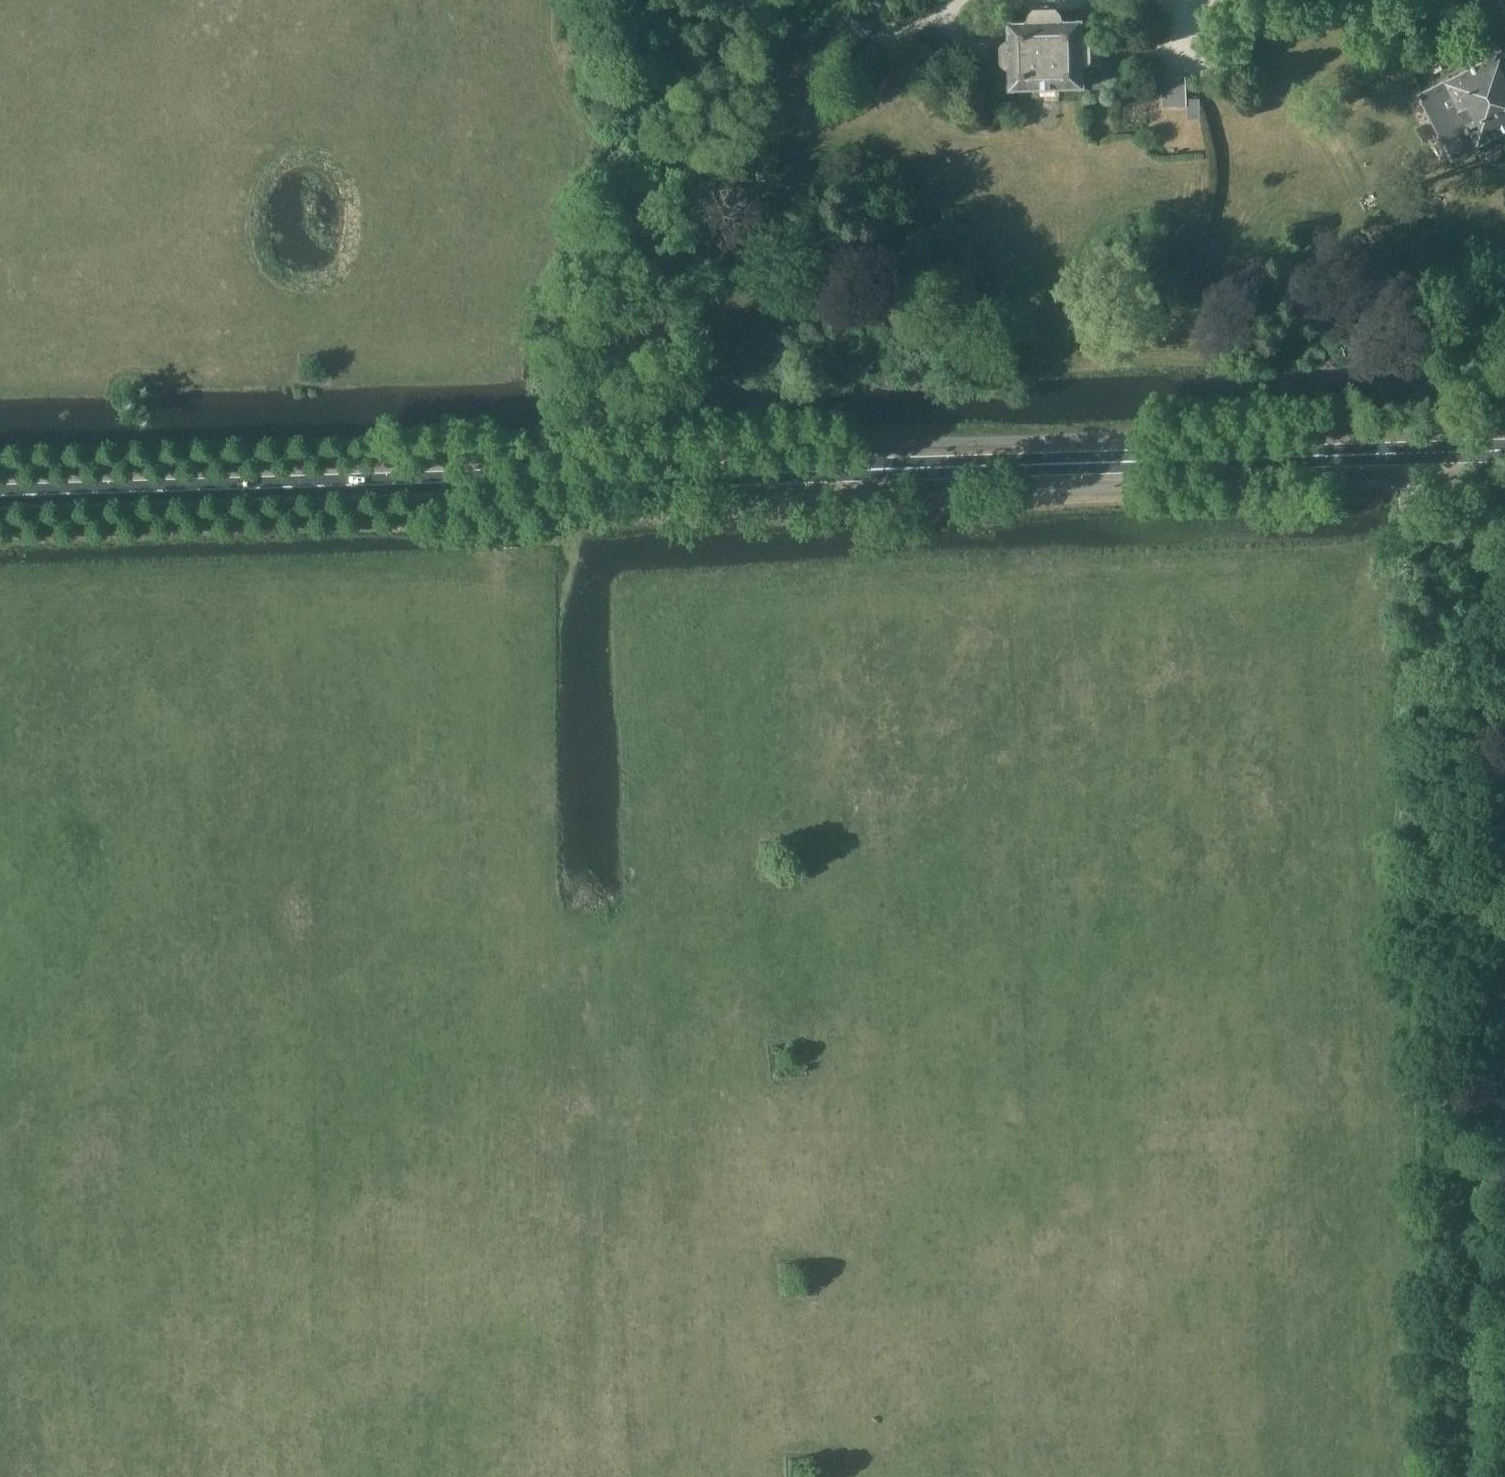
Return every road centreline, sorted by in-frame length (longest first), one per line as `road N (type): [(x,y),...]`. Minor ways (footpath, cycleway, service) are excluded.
road 1 (tertiary): [(1504,457),(0,494)]

